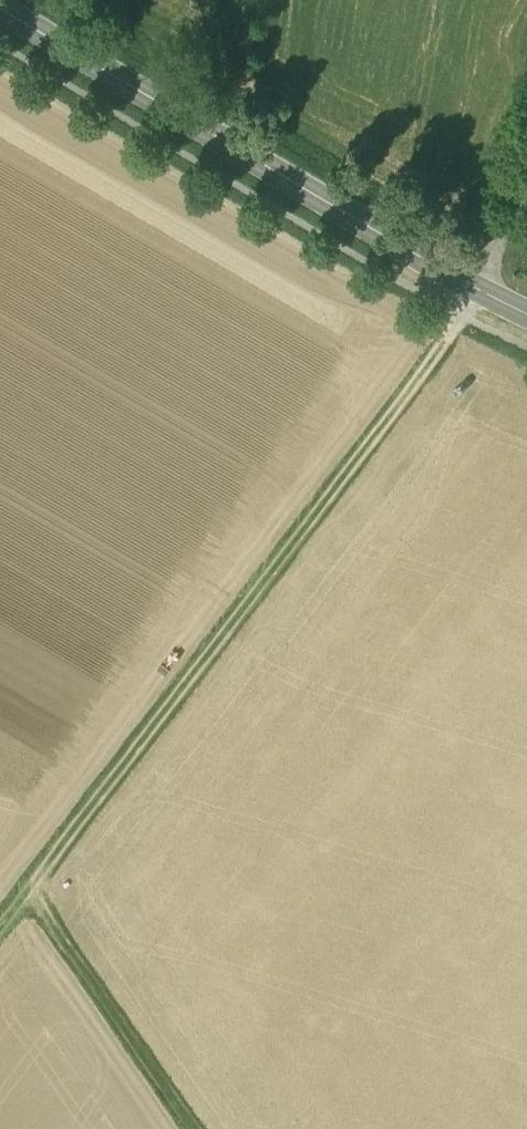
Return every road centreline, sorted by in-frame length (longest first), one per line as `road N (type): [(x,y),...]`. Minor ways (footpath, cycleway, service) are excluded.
road 1 (track): [(25,897),(452,342),(477,291)]
road 2 (tertiary): [(0,11),(213,142),(526,317)]
road 3 (track): [(0,931),(25,897),(187,1128)]

